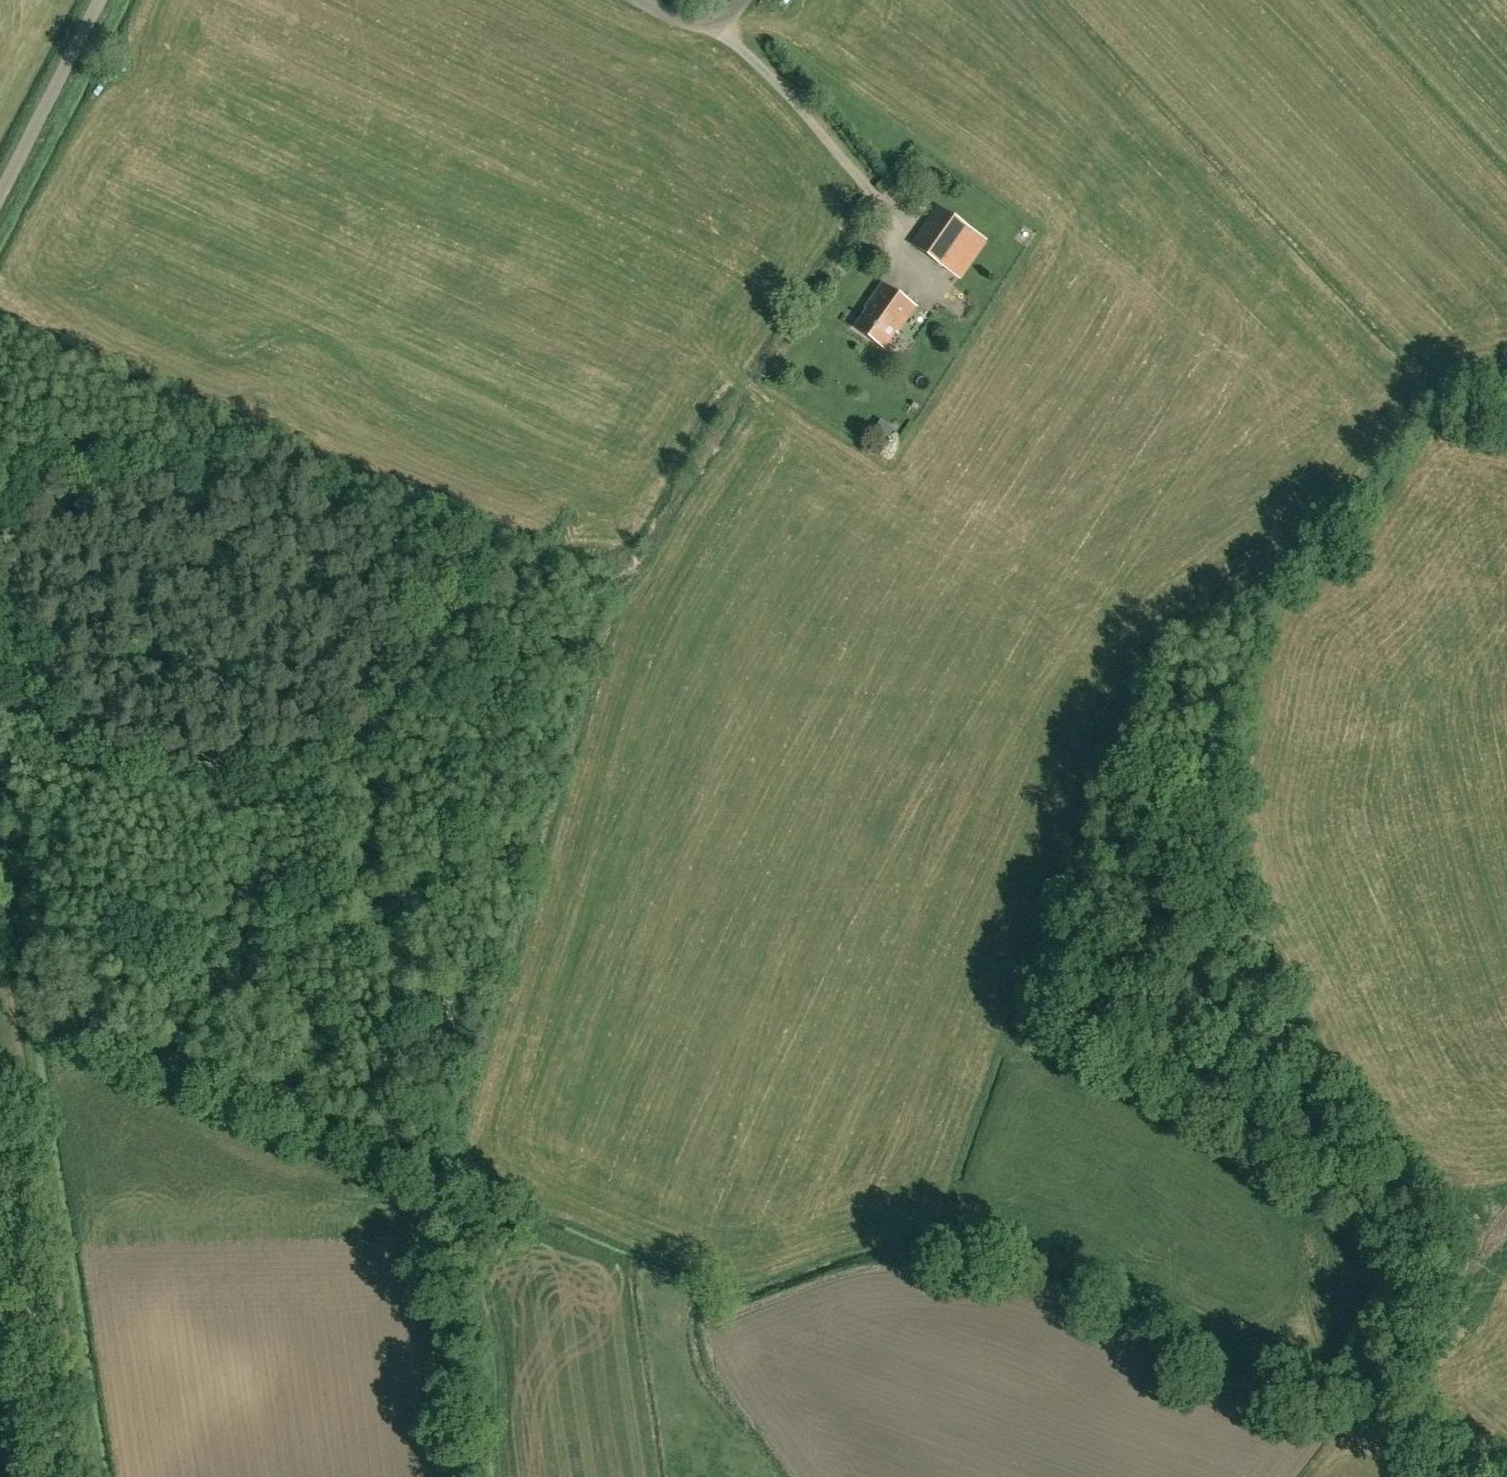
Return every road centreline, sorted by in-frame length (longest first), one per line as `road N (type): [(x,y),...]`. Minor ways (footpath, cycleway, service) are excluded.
road 1 (unclassified): [(56,1476),(0,1133)]
road 2 (unclassified): [(0,194),(100,0)]

